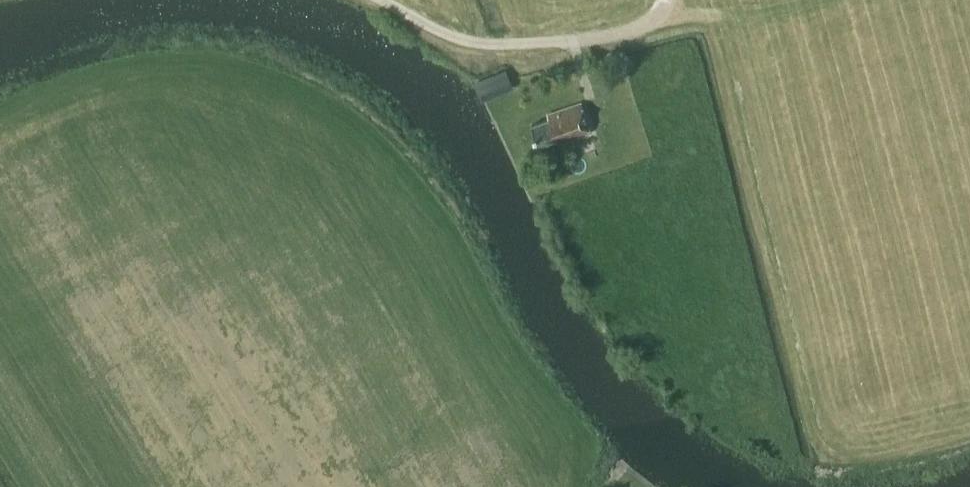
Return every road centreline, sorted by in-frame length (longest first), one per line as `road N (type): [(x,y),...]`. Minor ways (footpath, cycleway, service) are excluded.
road 1 (unclassified): [(385,0),(467,39),(578,41)]

